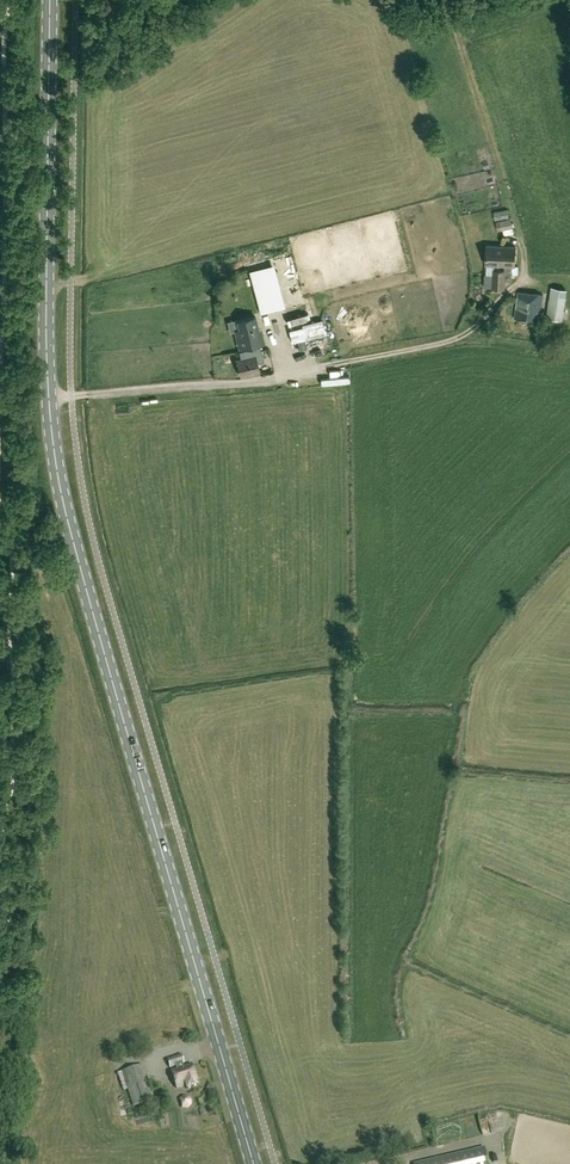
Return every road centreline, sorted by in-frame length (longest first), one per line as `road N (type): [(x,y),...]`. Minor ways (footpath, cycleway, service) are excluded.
road 1 (primary): [(254,1163),(57,469),(46,336),(50,0)]
road 2 (track): [(448,0),(510,201)]

